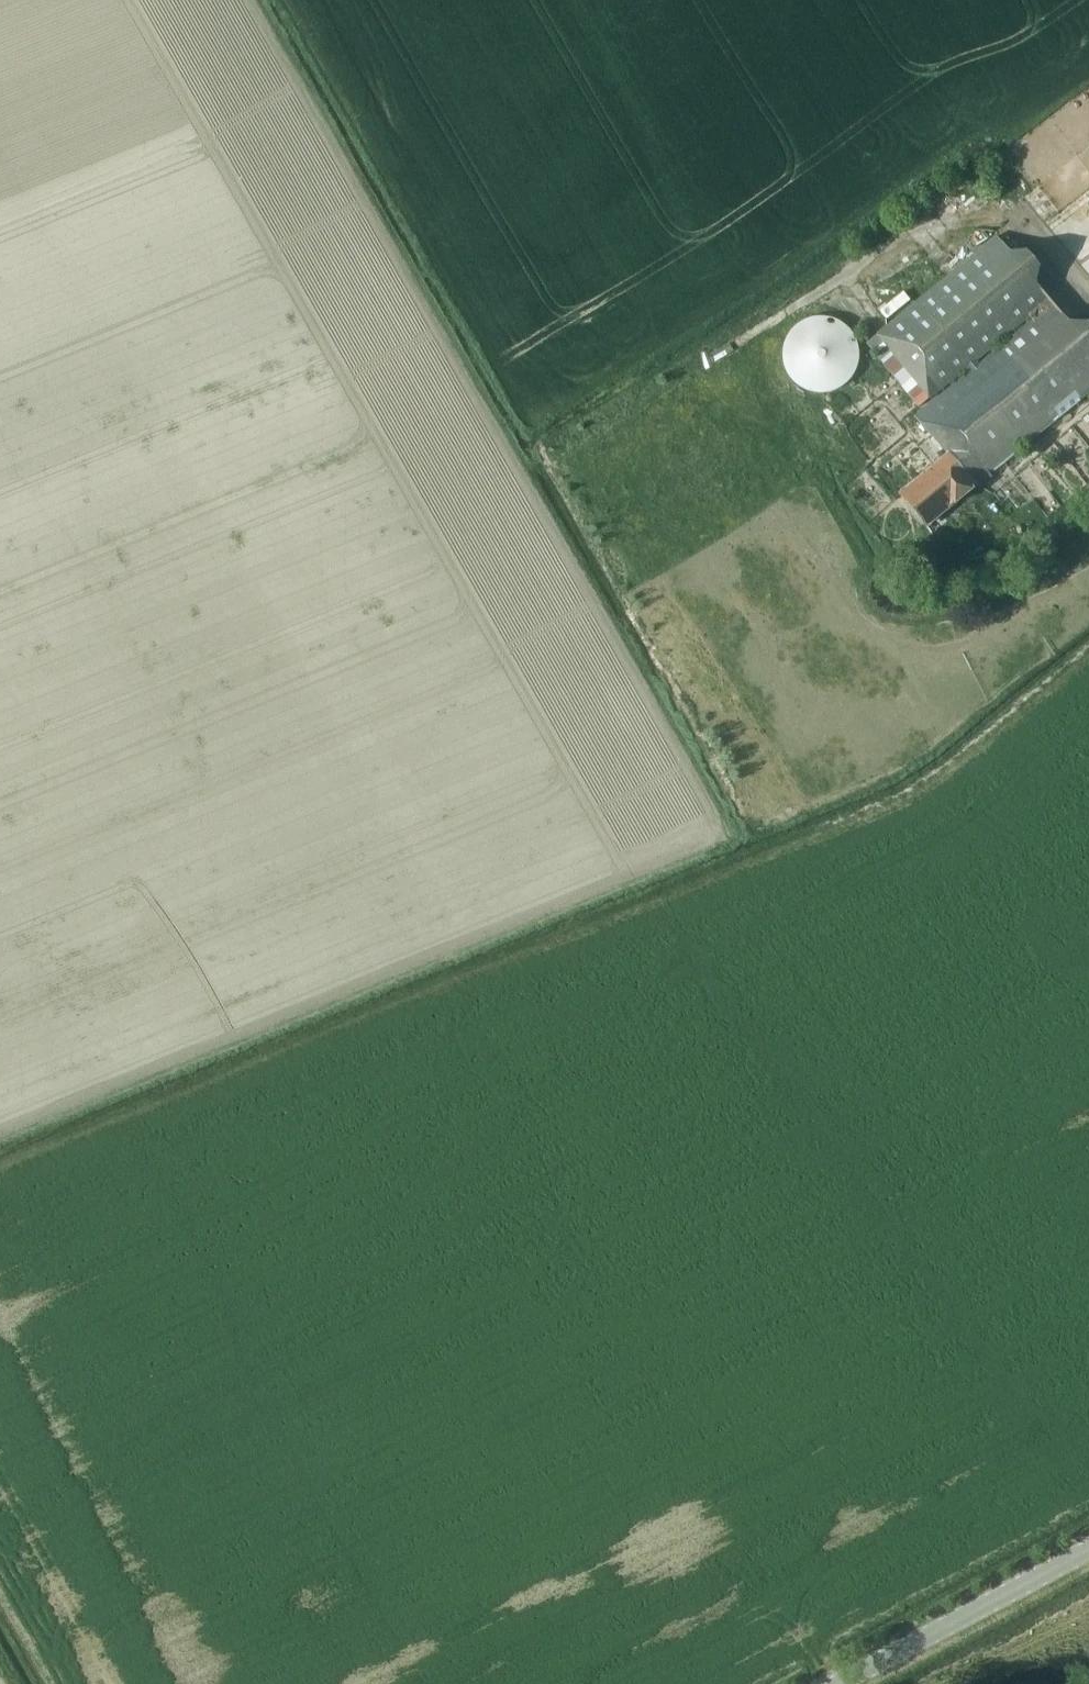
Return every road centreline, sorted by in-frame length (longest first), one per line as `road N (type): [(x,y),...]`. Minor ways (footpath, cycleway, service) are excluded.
road 1 (tertiary): [(842,1683),(1088,1551)]

